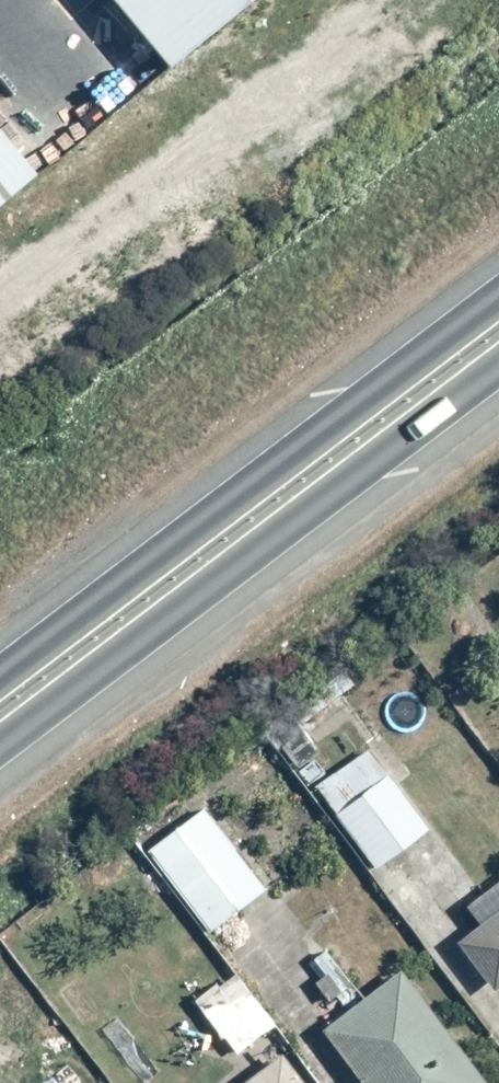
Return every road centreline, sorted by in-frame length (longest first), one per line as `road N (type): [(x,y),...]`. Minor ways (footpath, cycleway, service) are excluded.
road 1 (trunk): [(498,365),(0,750)]
road 2 (trunk): [(0,662),(498,281)]

